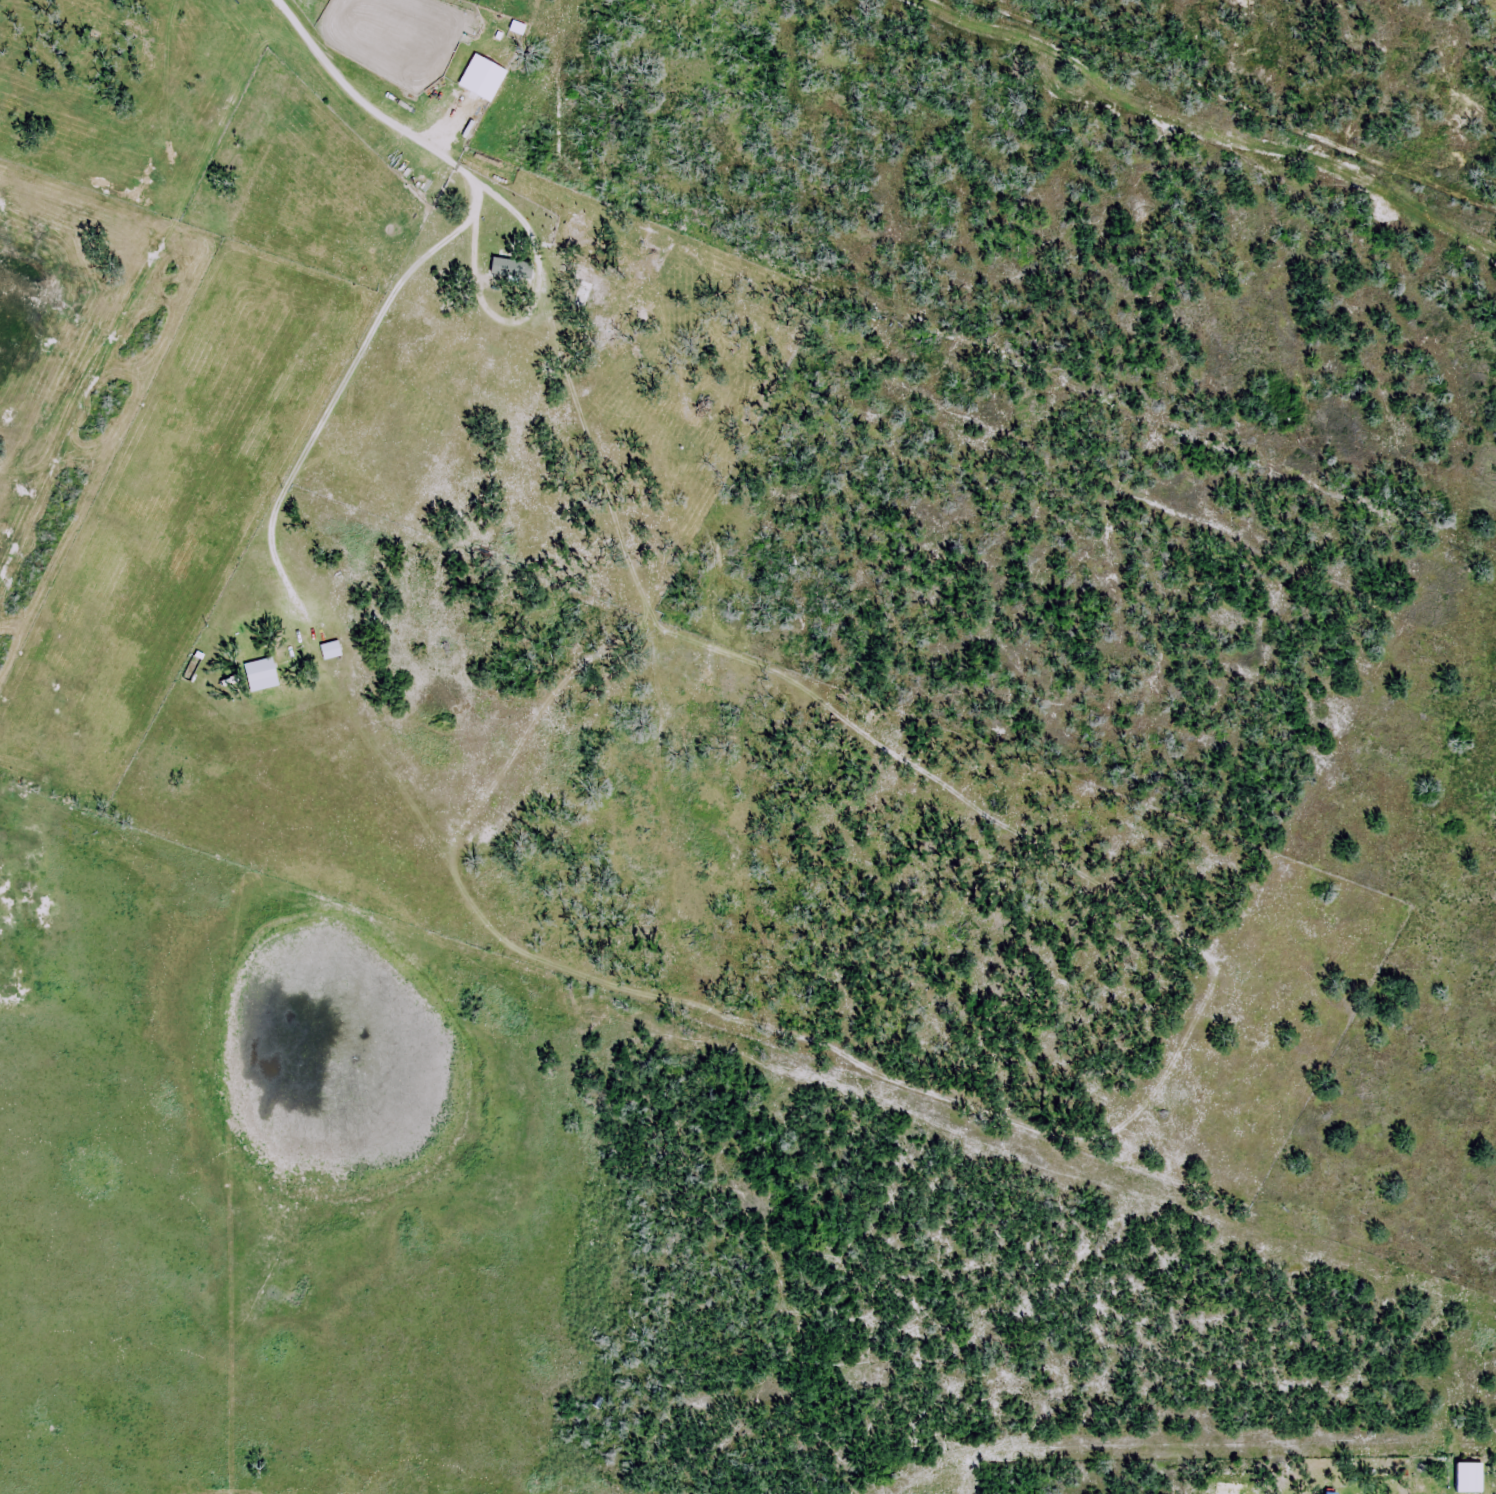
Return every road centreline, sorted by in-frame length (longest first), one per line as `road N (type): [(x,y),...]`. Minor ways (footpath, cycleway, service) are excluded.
road 1 (track): [(271,0),(335,80),(454,165)]

